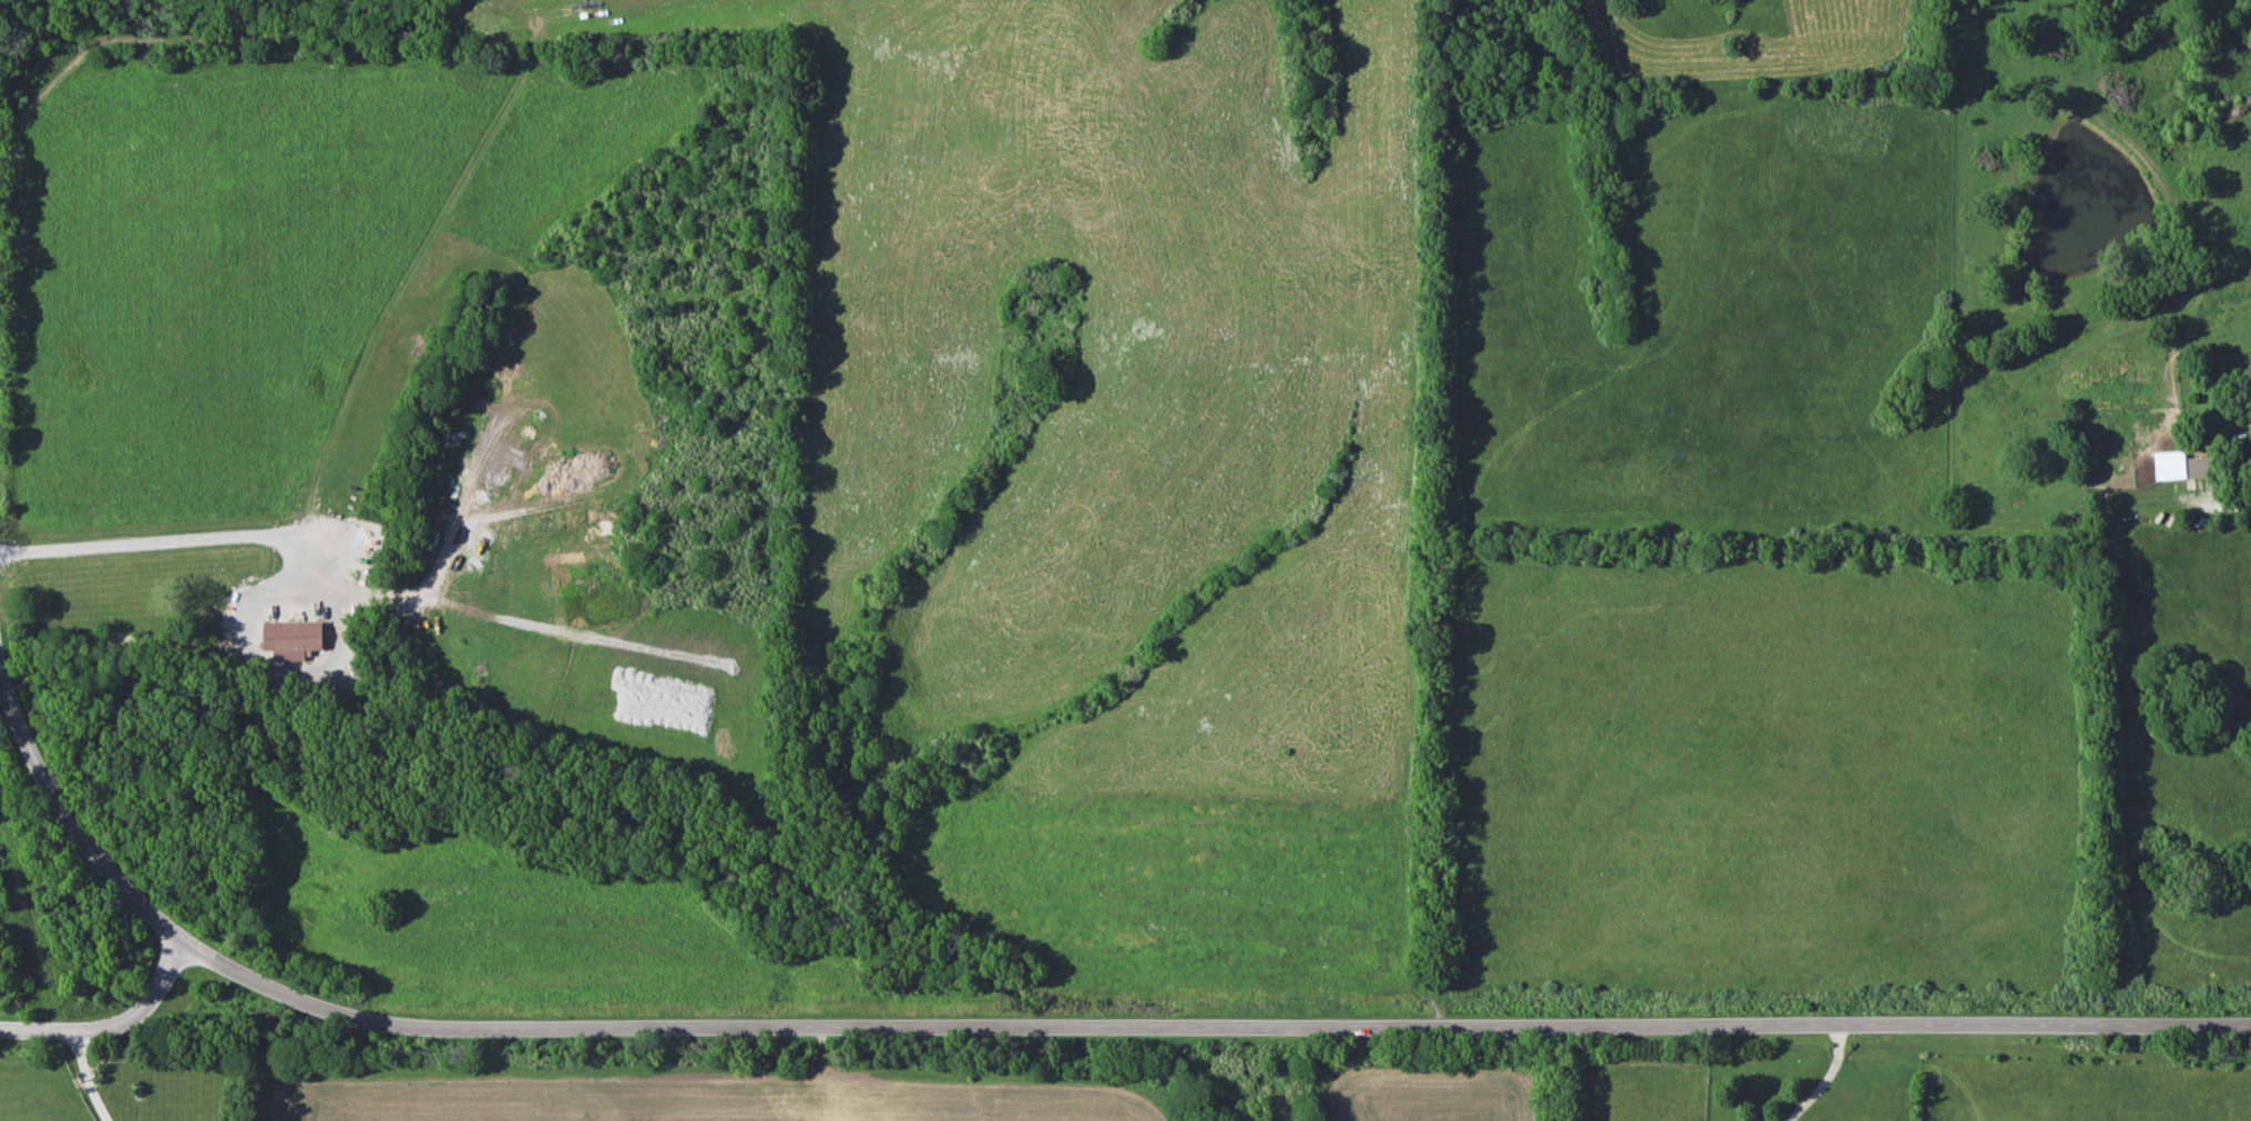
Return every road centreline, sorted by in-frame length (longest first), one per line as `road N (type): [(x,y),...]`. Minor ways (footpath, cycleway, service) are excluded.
road 1 (tertiary): [(184,948),(331,1014),(430,1028),(2250,1025)]
road 2 (residential): [(184,948),(58,829),(0,683)]
road 3 (residential): [(0,1029),(130,1028),(147,1015),(184,948)]

